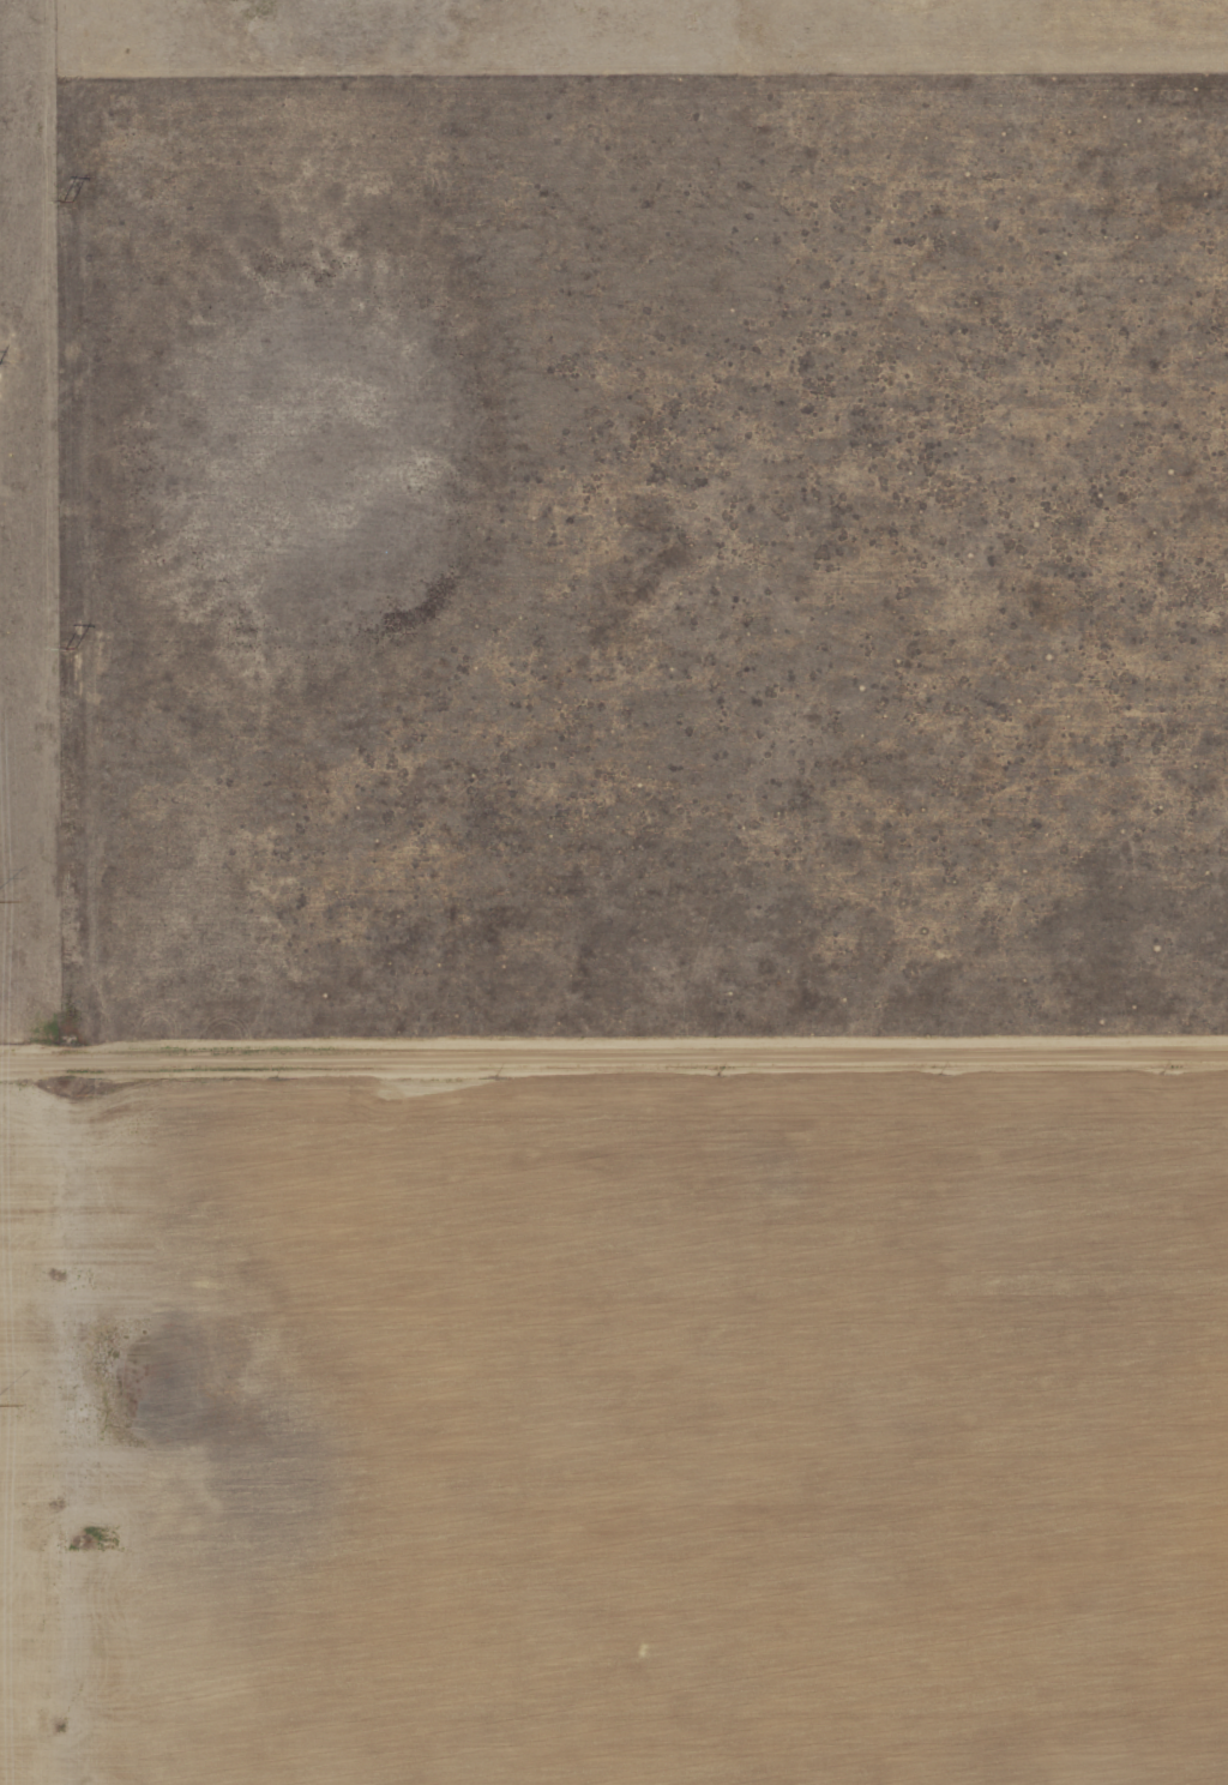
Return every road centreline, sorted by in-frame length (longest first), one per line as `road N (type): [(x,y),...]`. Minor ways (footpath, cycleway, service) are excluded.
road 1 (residential): [(0,1056),(1227,1049)]

